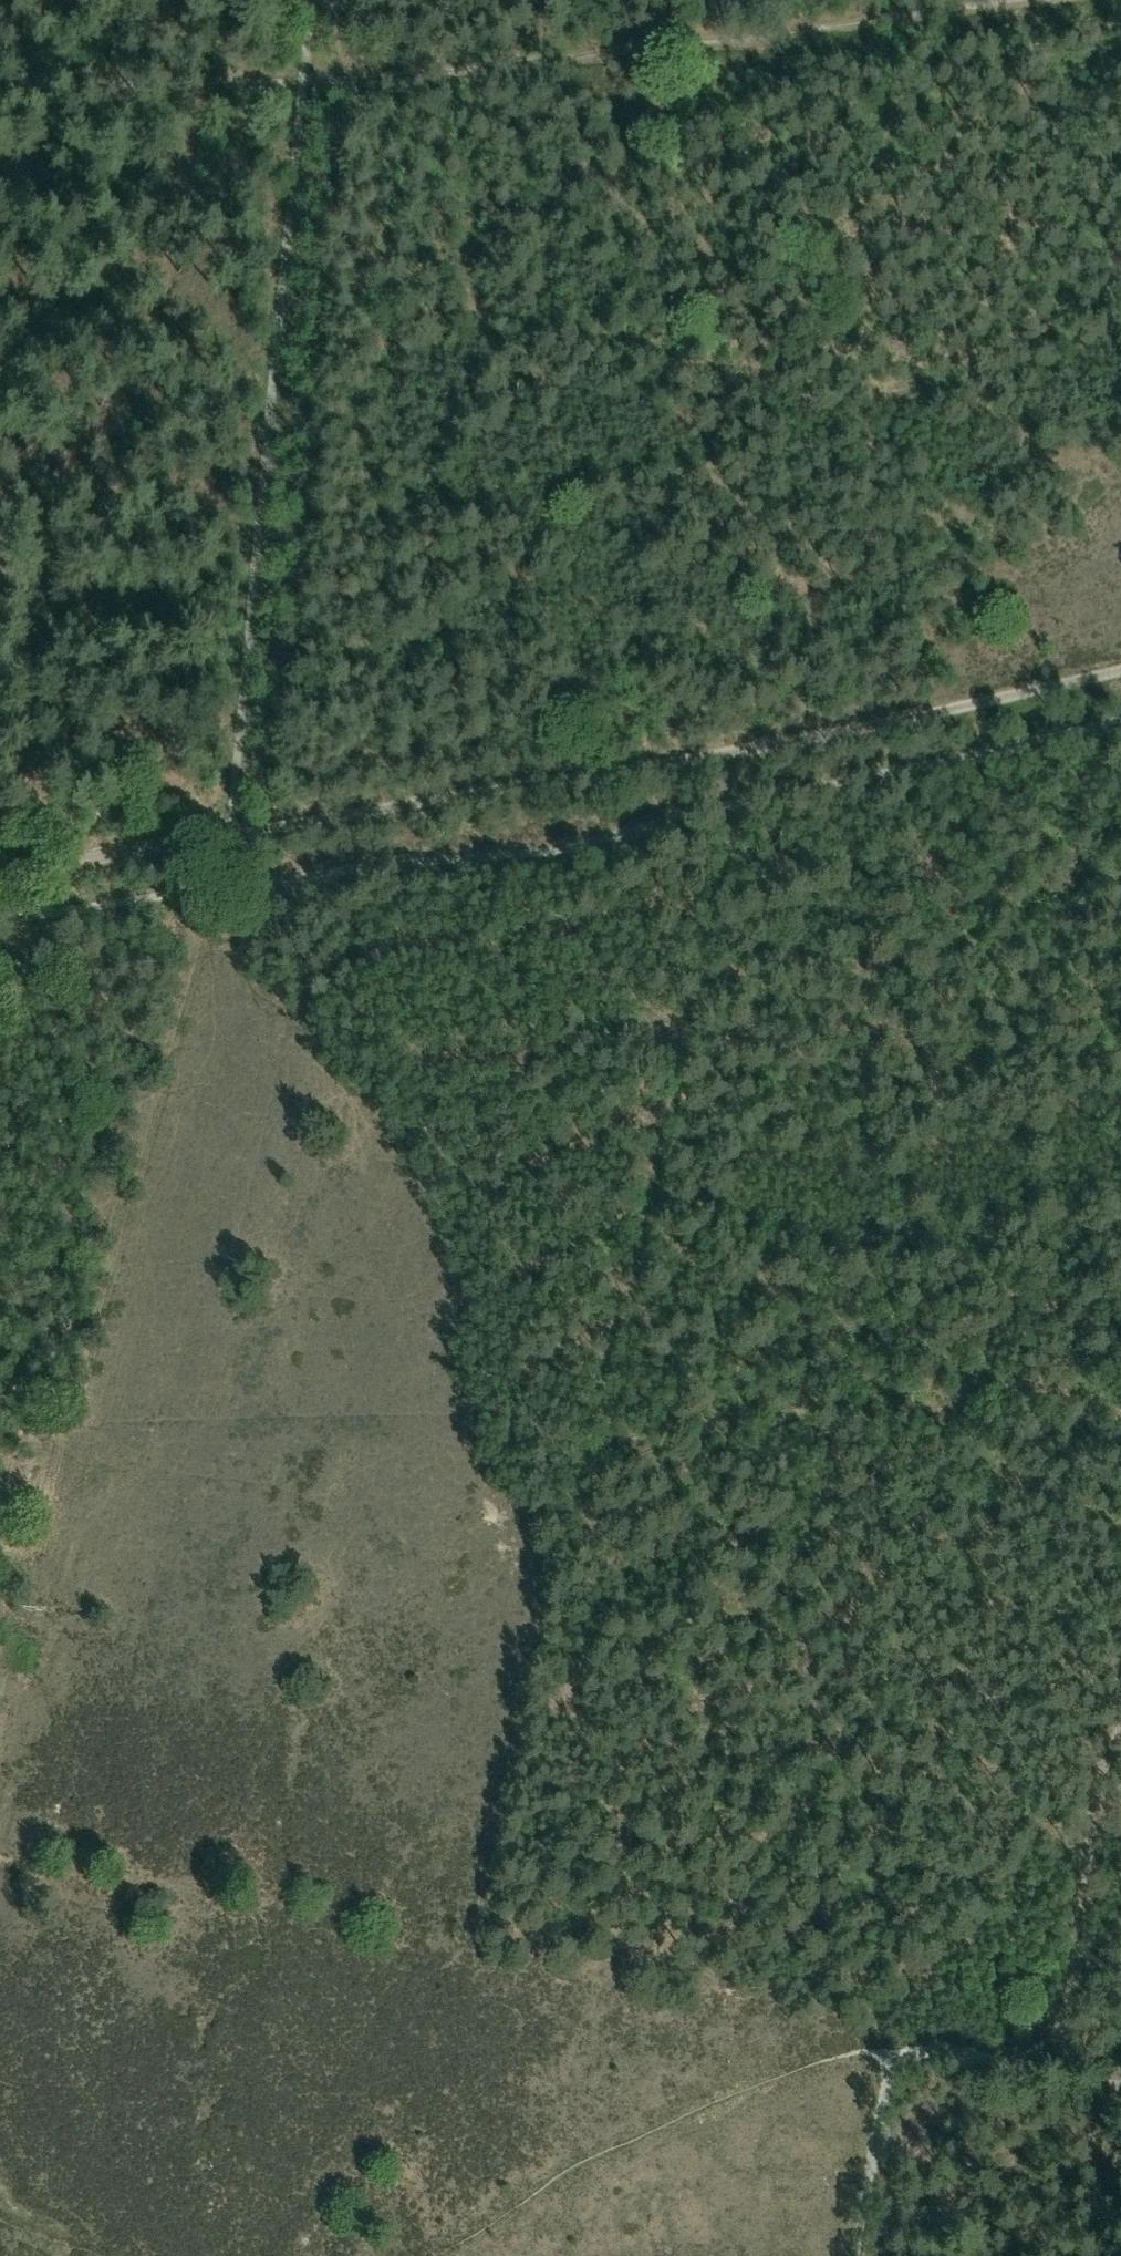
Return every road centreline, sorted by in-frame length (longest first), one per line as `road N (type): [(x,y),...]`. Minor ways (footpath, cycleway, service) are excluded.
road 1 (track): [(1120,673),(823,739),(0,874)]
road 2 (track): [(0,74),(305,80),(652,49),(1018,0)]
road 3 (track): [(1055,2071),(1120,1649)]
road 4 (track): [(893,2049),(1120,2084)]
road 5 (track): [(848,2255),(893,2049)]

